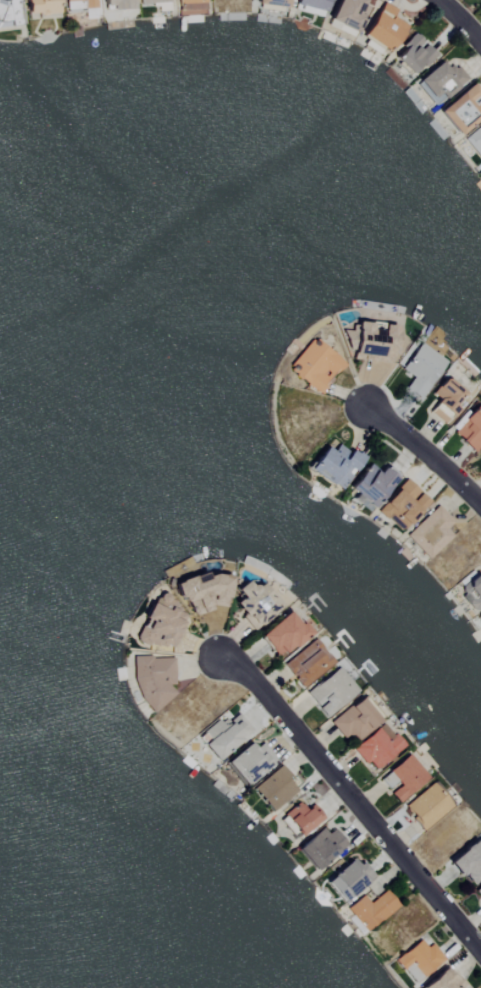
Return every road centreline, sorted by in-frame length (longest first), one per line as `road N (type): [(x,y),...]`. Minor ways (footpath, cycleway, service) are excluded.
road 1 (residential): [(480,952),(269,700),(219,658)]
road 2 (residential): [(480,510),(372,408)]

